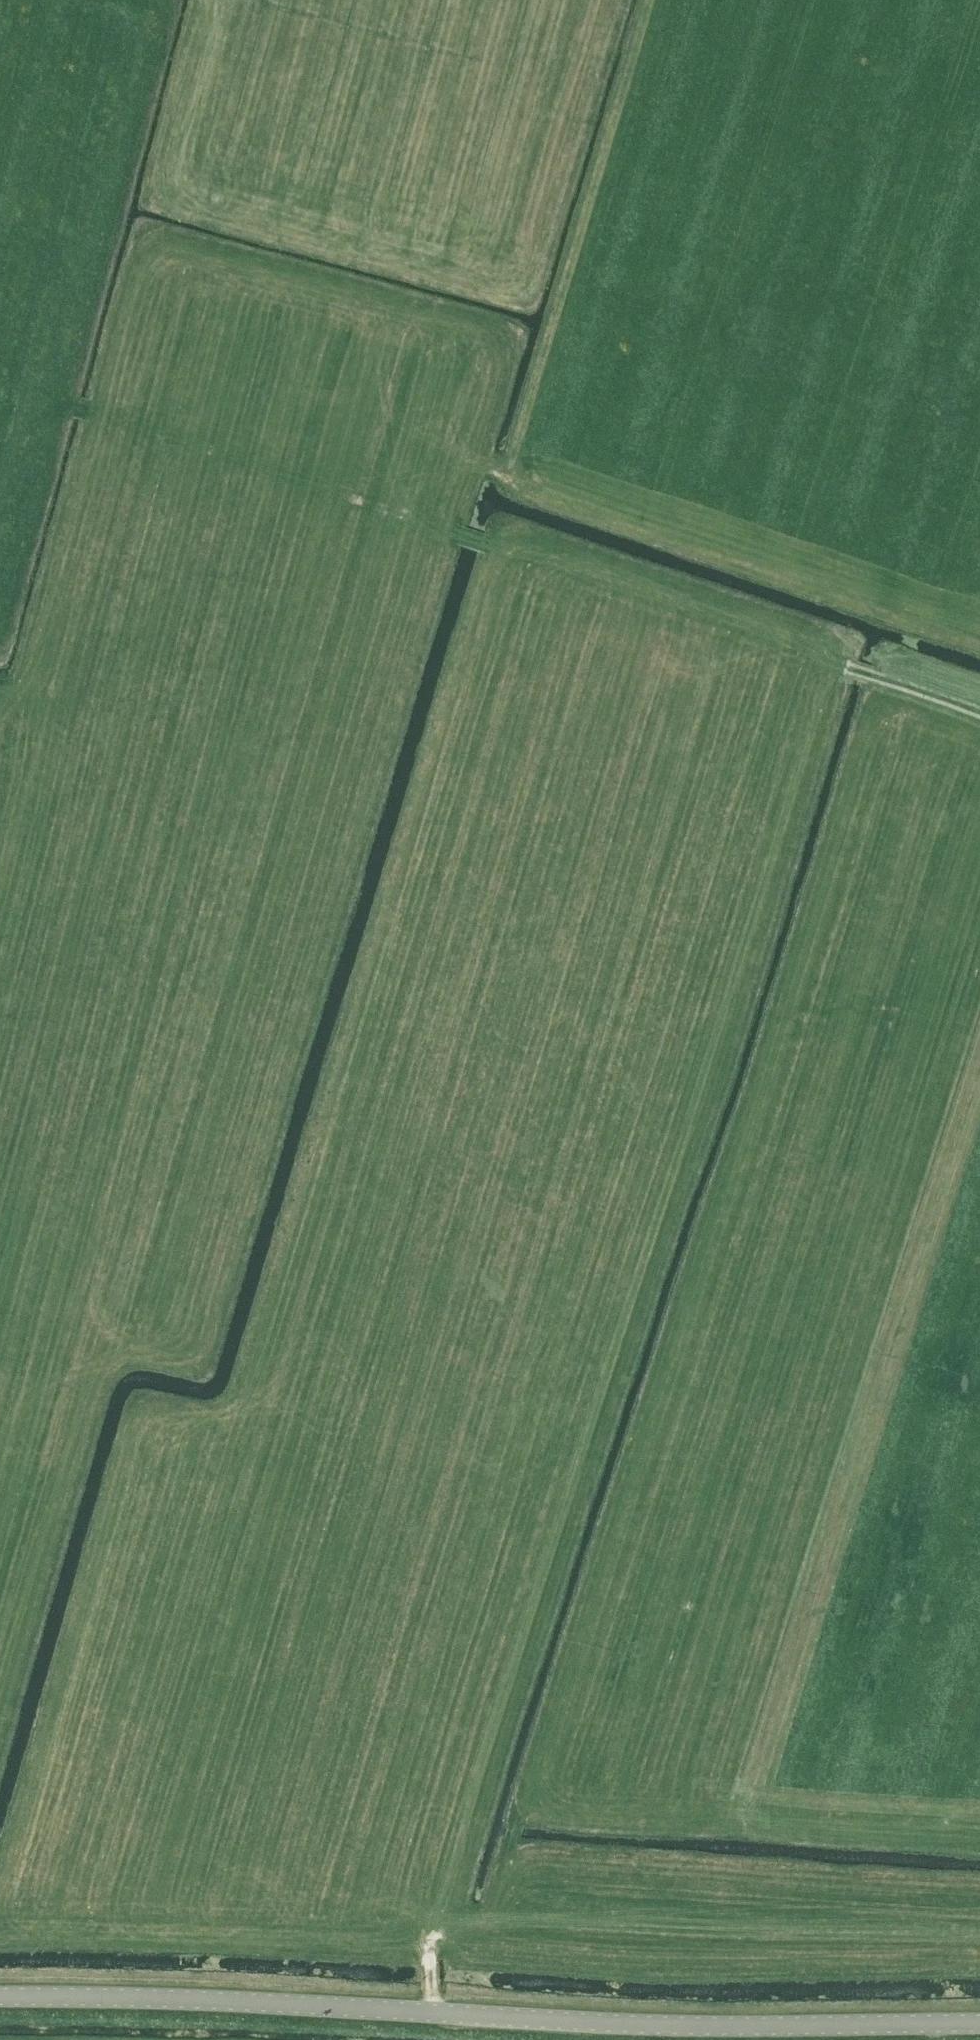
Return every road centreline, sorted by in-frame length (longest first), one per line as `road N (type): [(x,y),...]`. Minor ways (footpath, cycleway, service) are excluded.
road 1 (tertiary): [(0,1988),(156,1988),(711,2023),(979,2024)]

